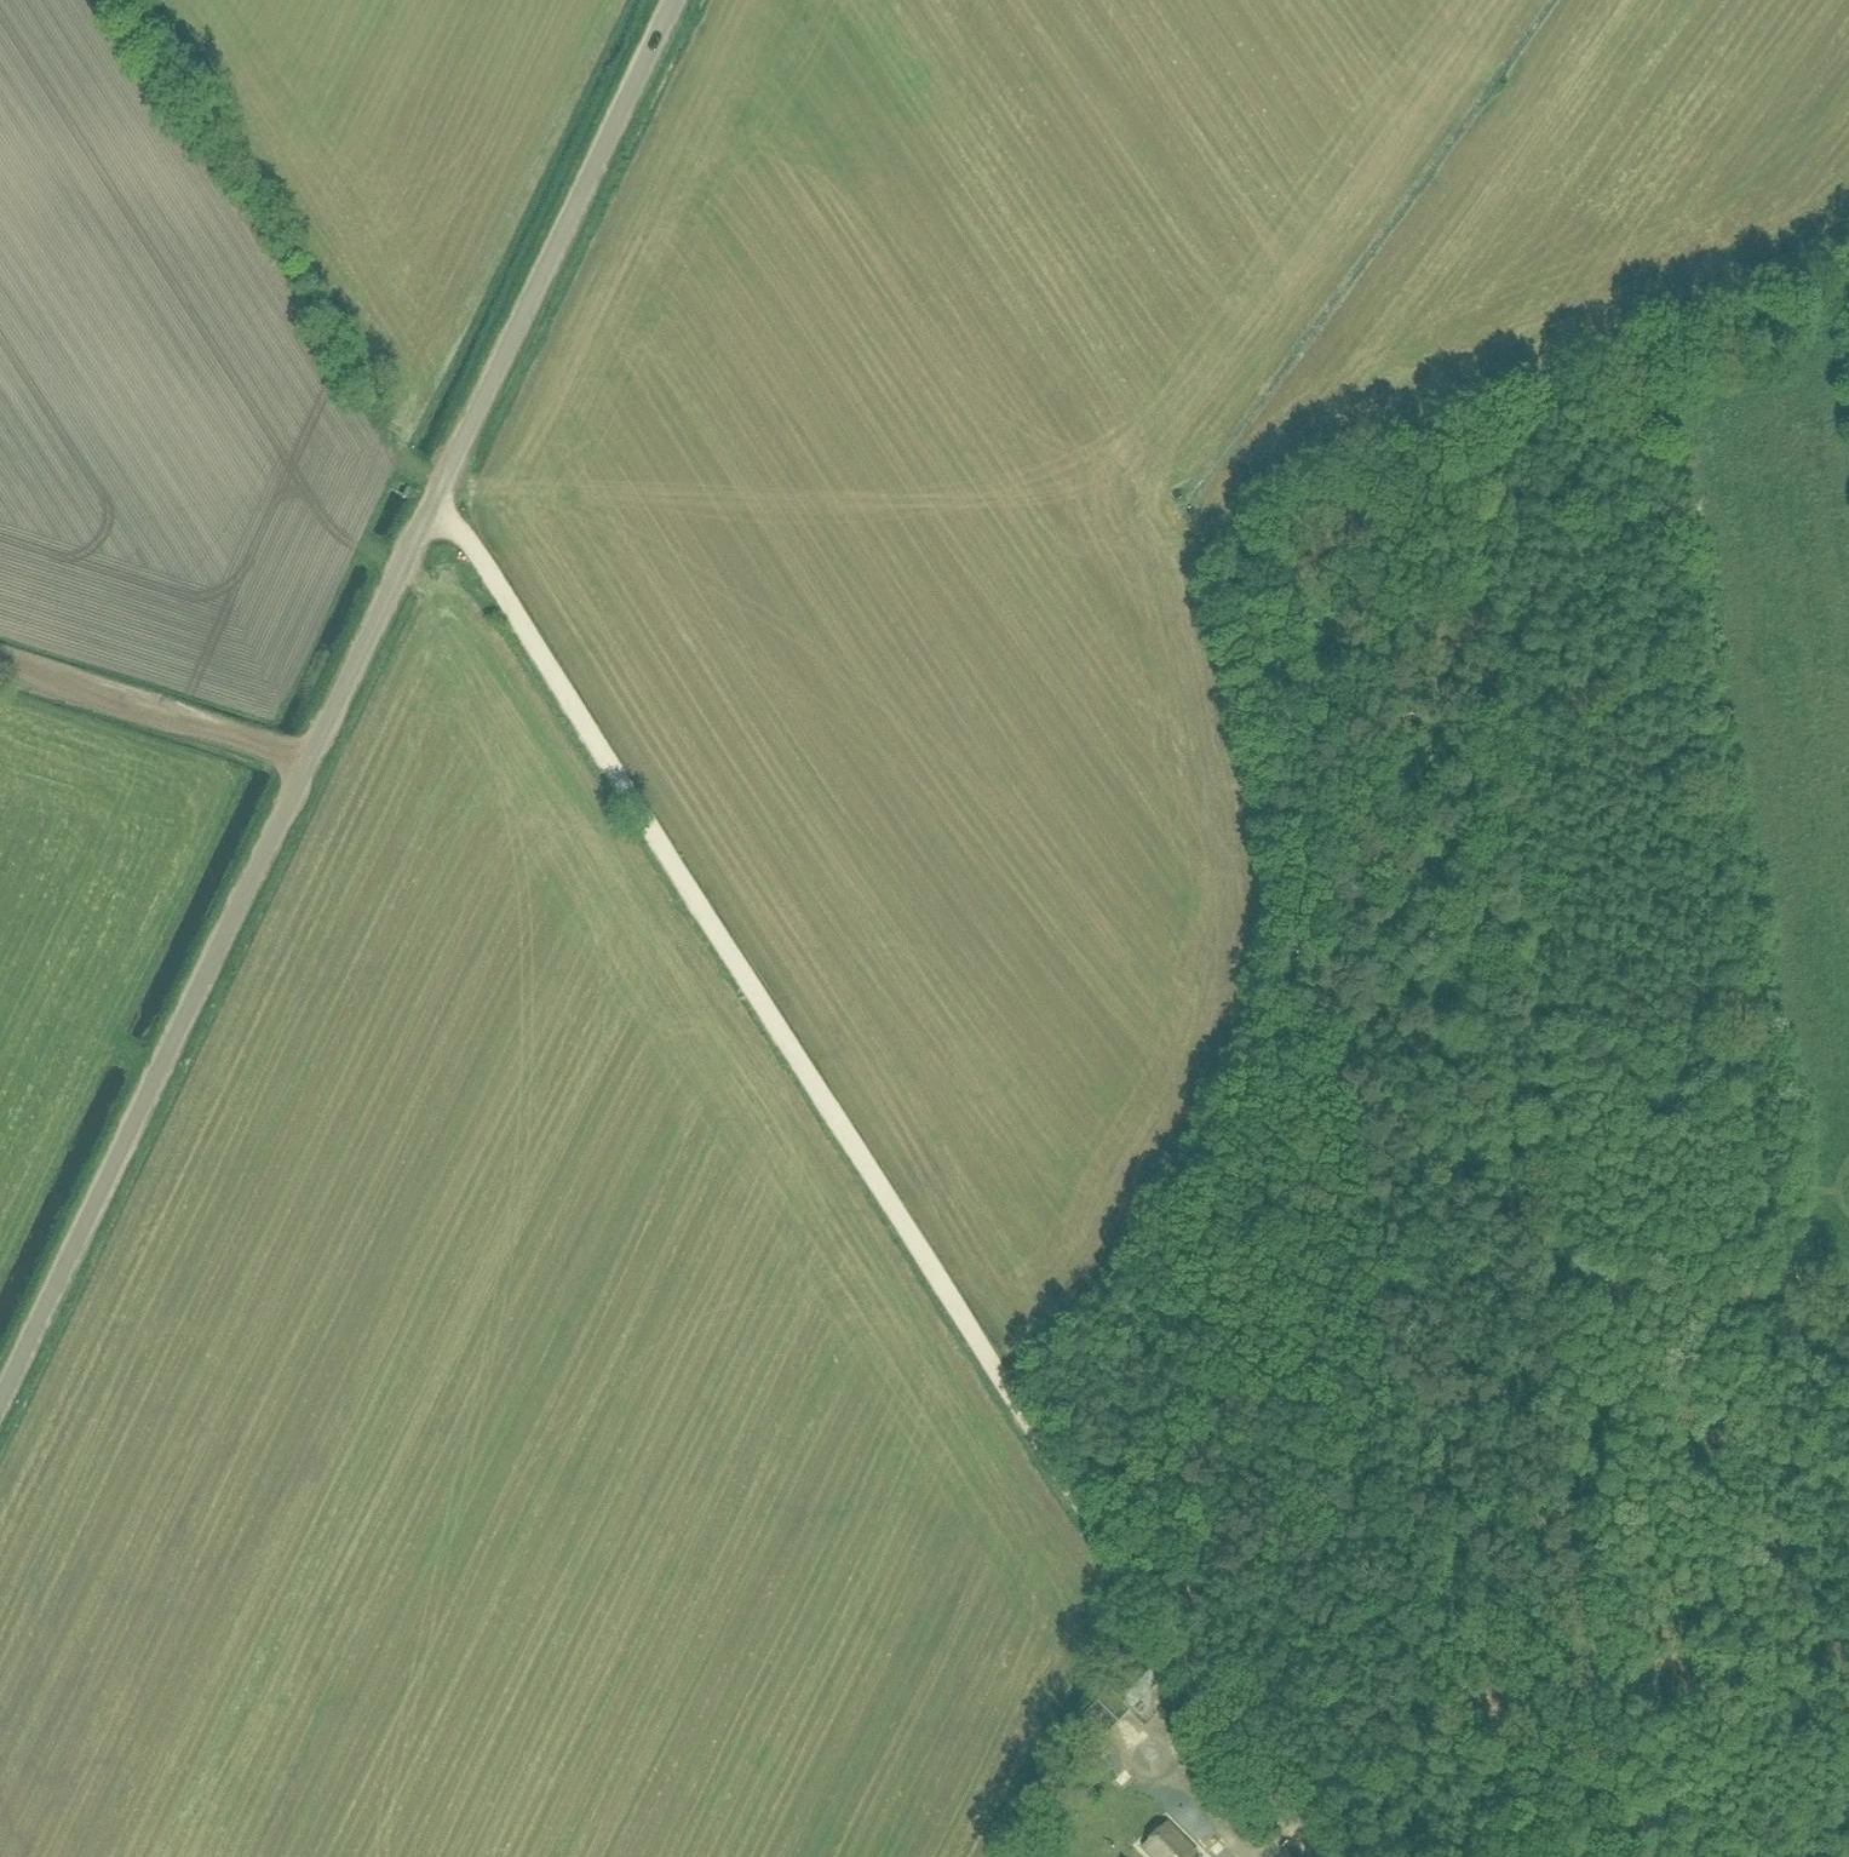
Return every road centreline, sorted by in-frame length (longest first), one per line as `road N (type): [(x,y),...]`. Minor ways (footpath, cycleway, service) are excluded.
road 1 (track): [(429,498),(1308,1856)]
road 2 (unclassified): [(0,1392),(668,0)]
road 3 (track): [(0,664),(303,761)]

